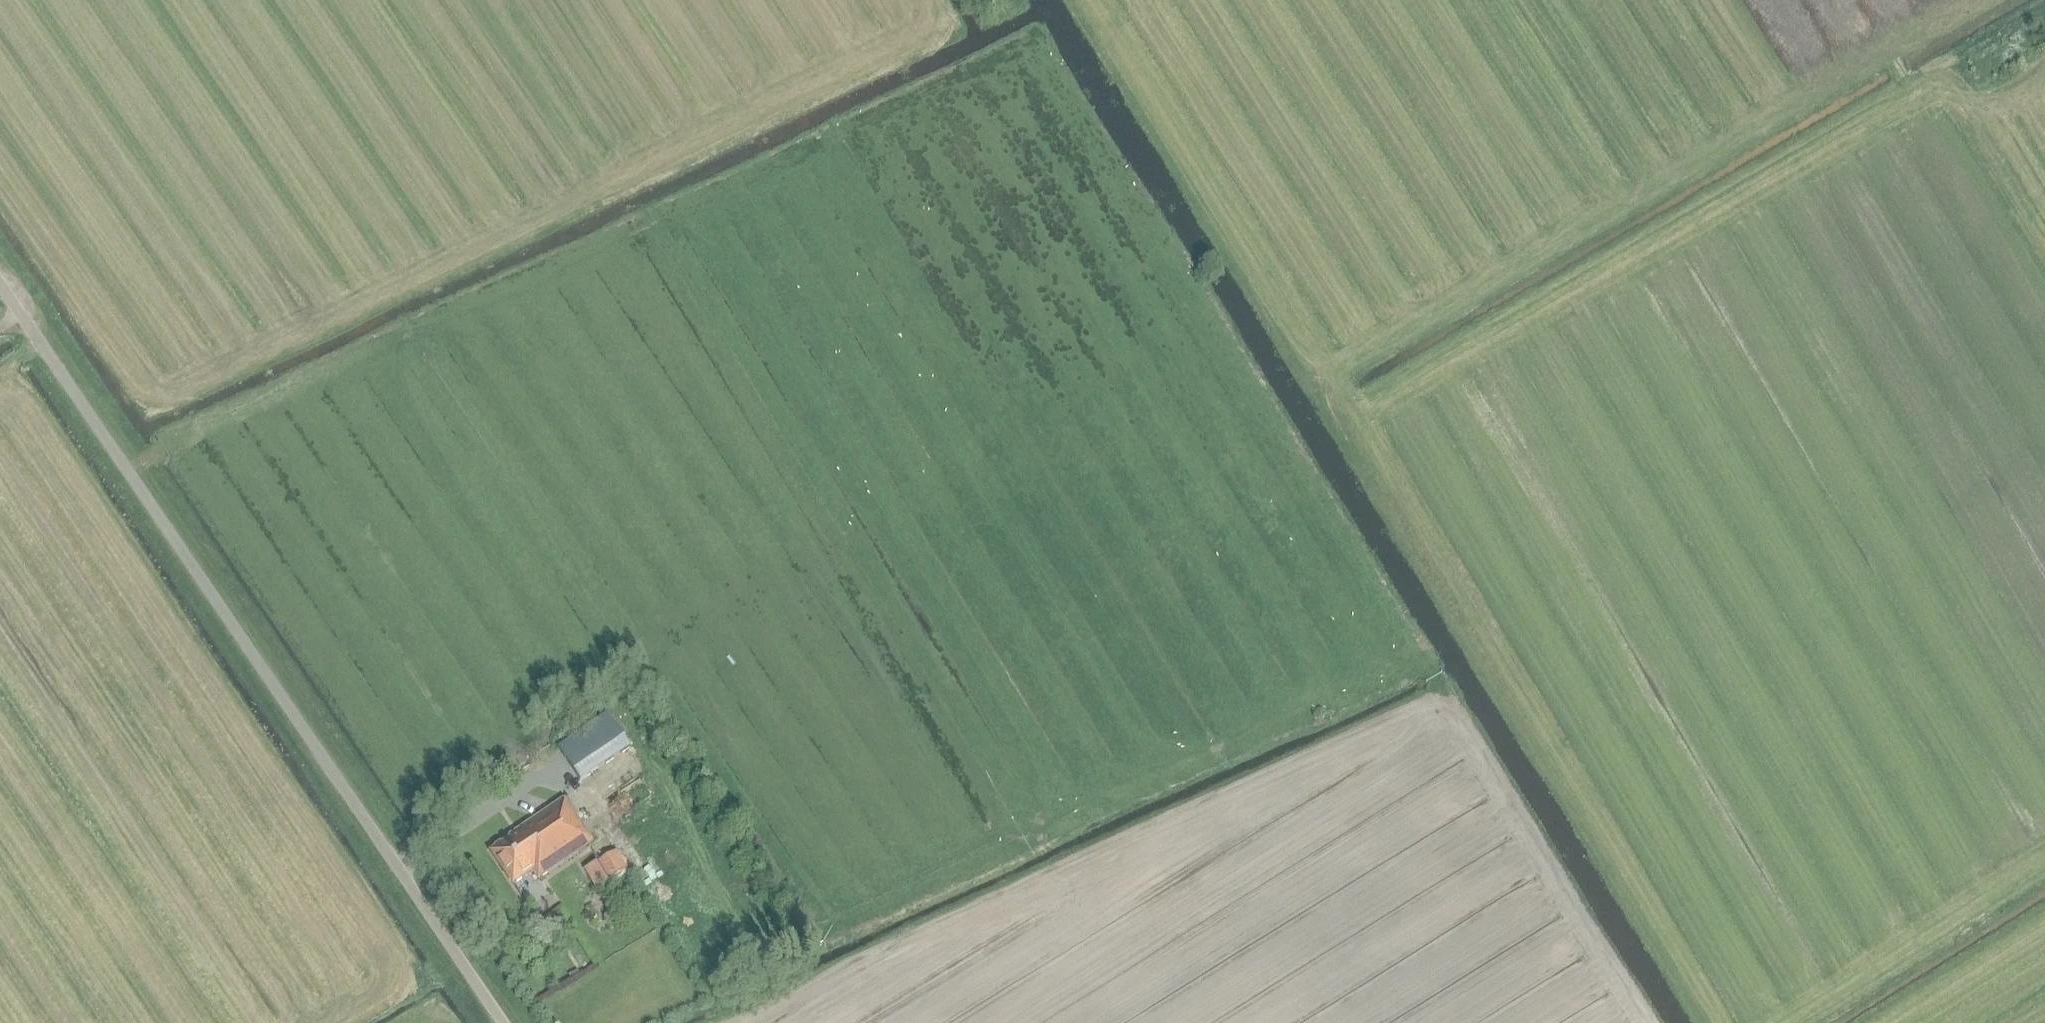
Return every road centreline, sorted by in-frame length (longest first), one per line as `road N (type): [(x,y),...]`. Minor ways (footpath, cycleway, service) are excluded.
road 1 (unclassified): [(497,1022),(0,287)]

